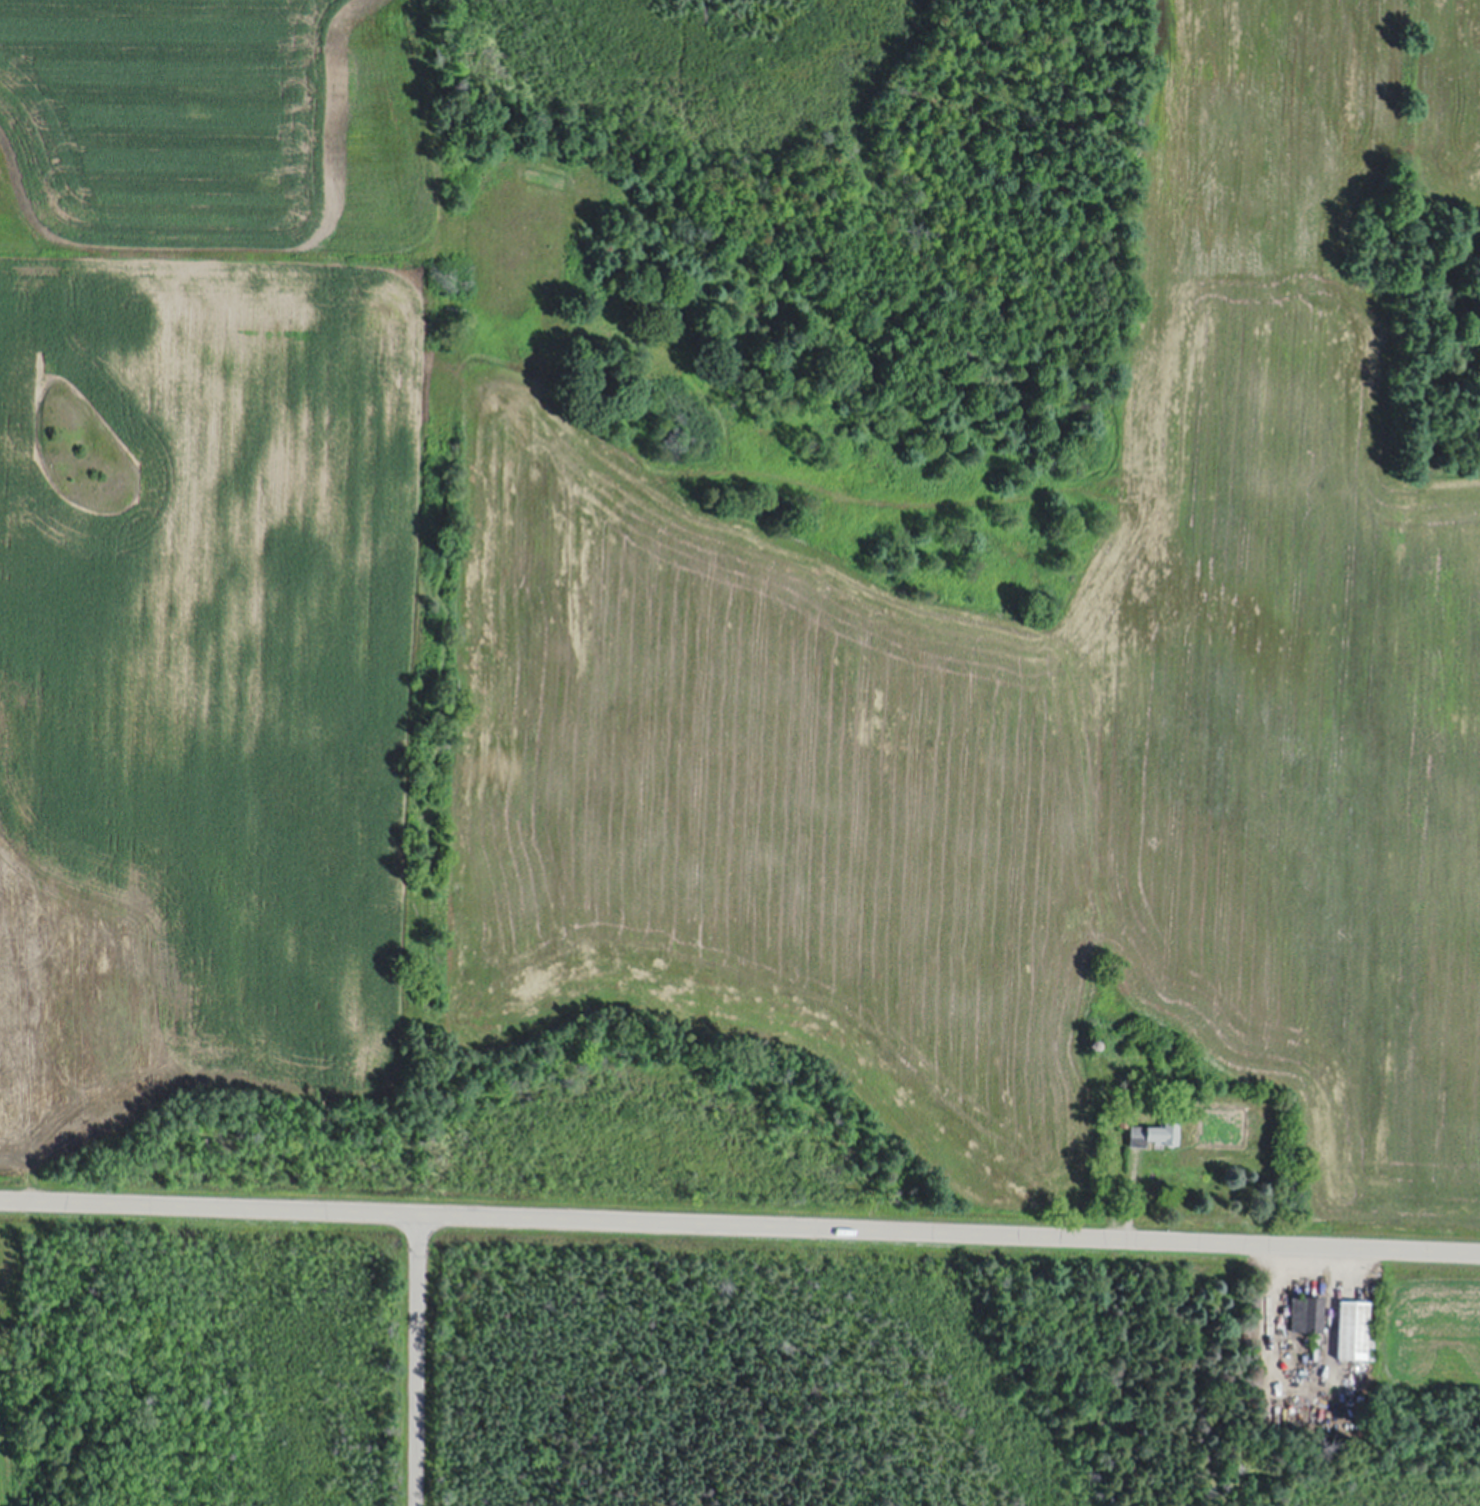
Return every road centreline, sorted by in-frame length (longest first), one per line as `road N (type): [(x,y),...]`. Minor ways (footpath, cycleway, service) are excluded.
road 1 (tertiary): [(1479,1248),(0,1200)]
road 2 (residential): [(416,1505),(418,1212)]

